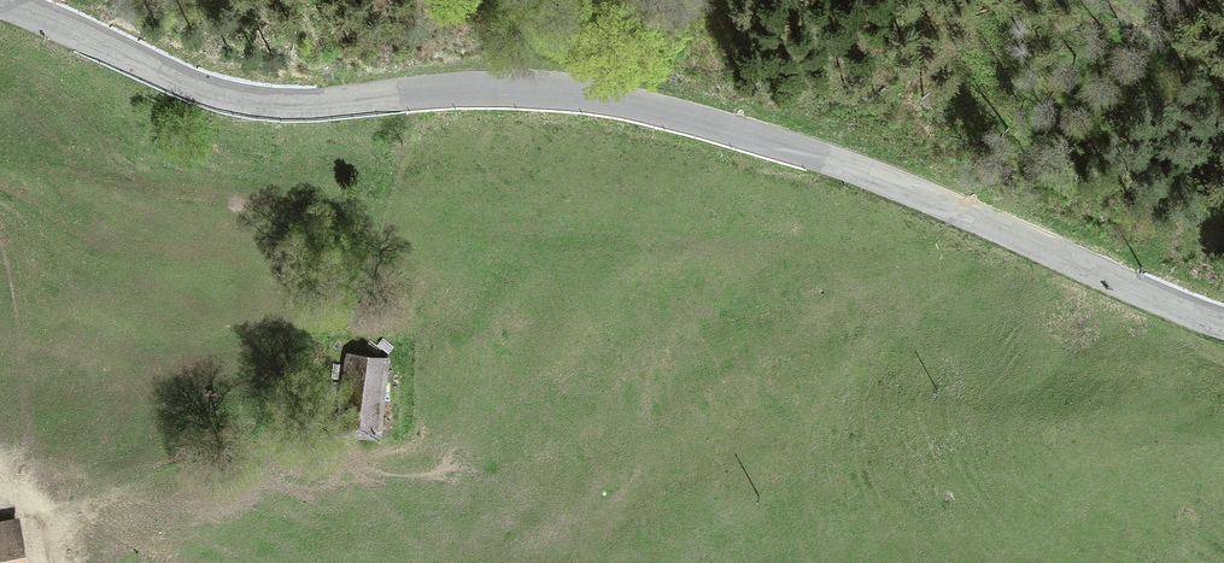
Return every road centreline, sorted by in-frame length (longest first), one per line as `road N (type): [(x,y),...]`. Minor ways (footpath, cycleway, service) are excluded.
road 1 (tertiary): [(1223,327),(876,176),(751,138),(538,91),(244,102),(193,87),(8,0)]
road 2 (track): [(0,221),(35,374),(36,444),(18,499)]
road 3 (track): [(1223,81),(1102,0)]

